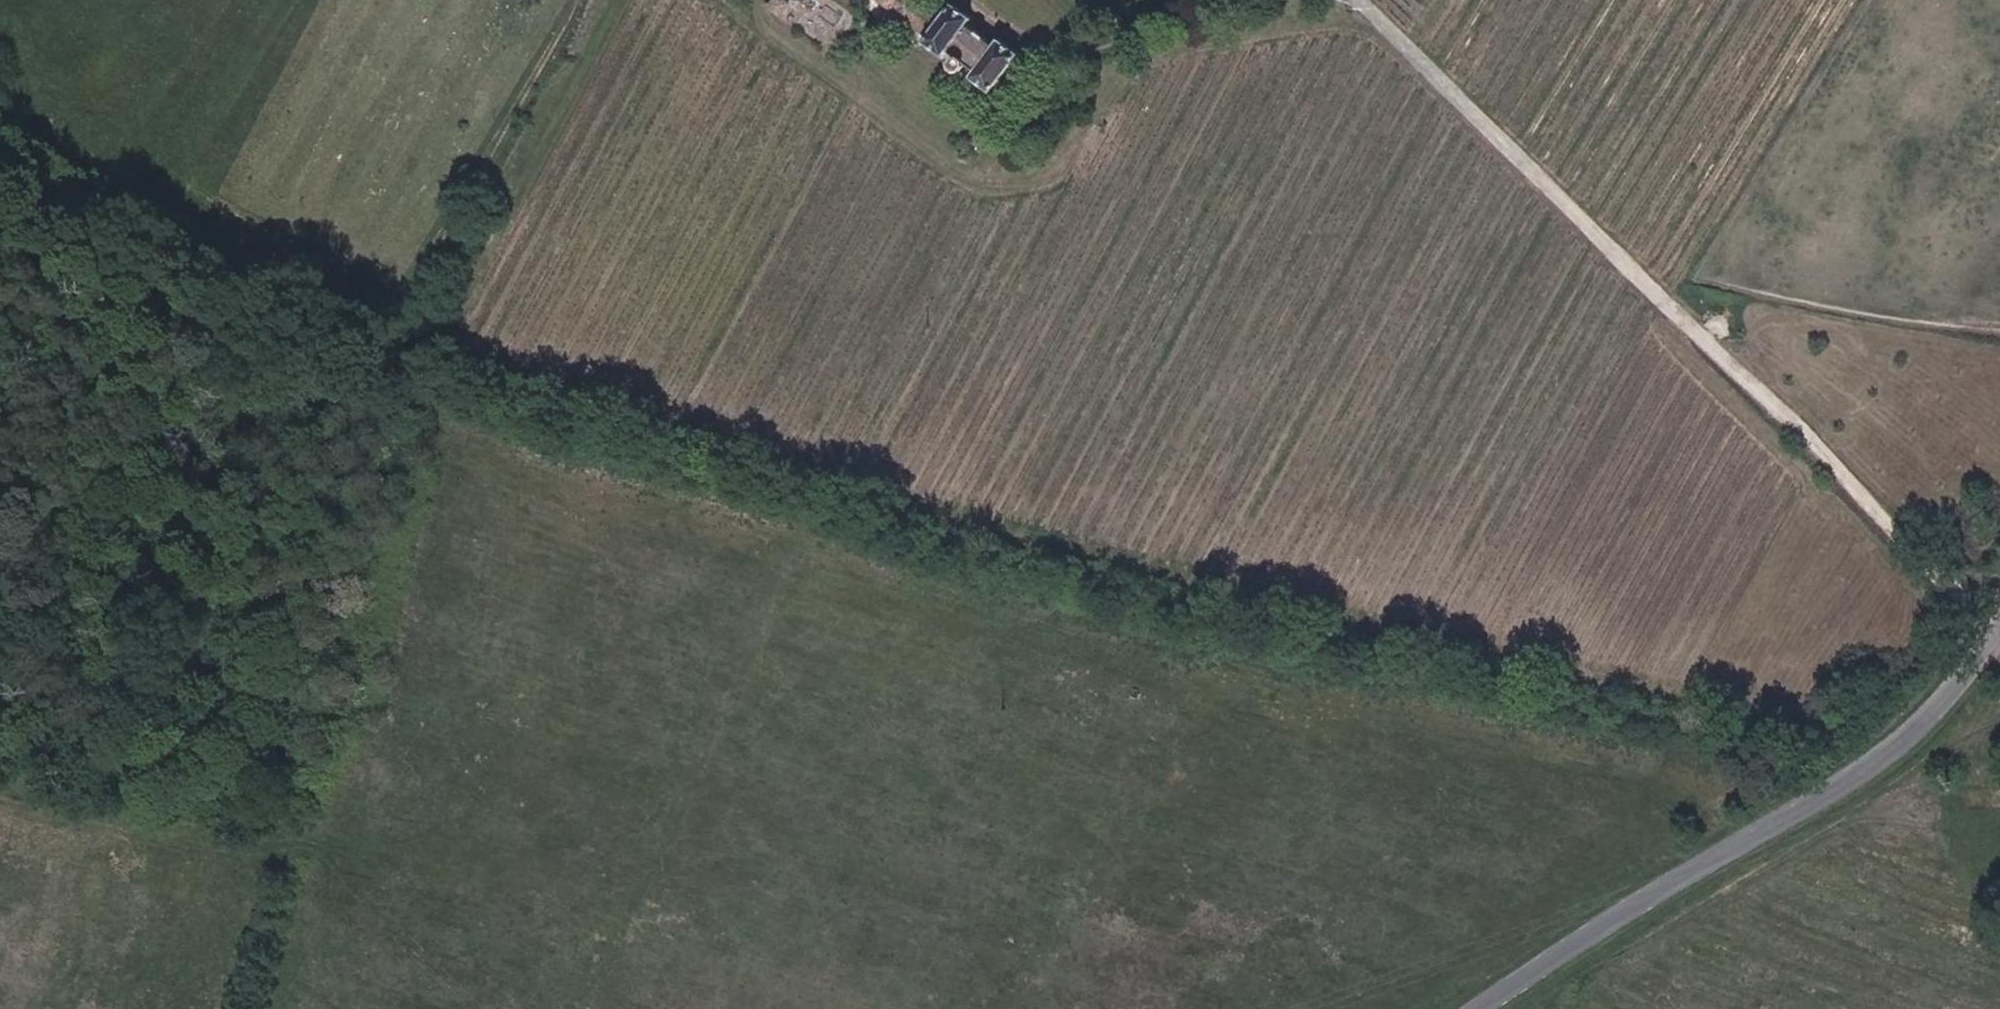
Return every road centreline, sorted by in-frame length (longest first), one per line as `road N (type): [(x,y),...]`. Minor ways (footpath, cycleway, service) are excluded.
road 1 (unclassified): [(1515,1008),(1913,740),(1999,614)]

